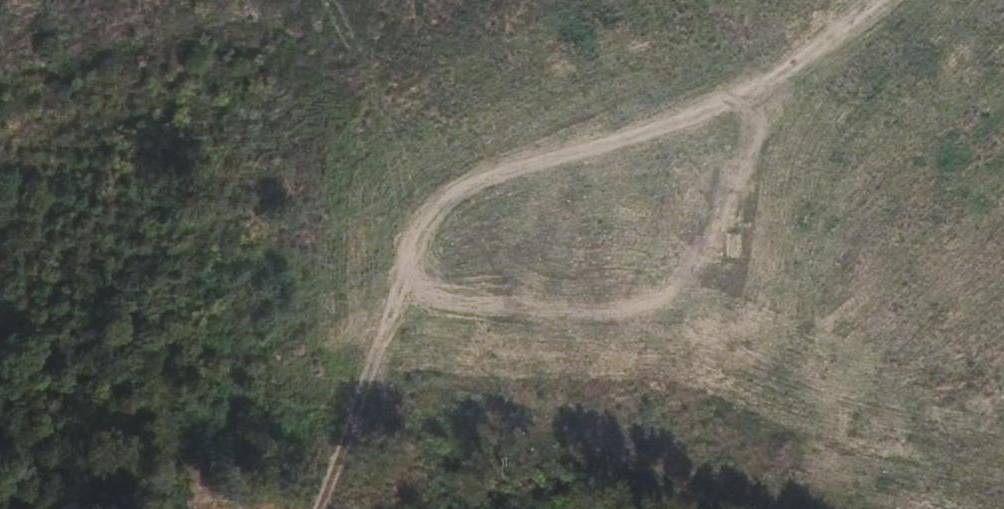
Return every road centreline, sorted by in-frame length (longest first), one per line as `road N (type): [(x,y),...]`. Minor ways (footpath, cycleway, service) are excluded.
road 1 (unclassified): [(319,508),(417,223),(465,180),(728,108),(786,72),(864,0)]

